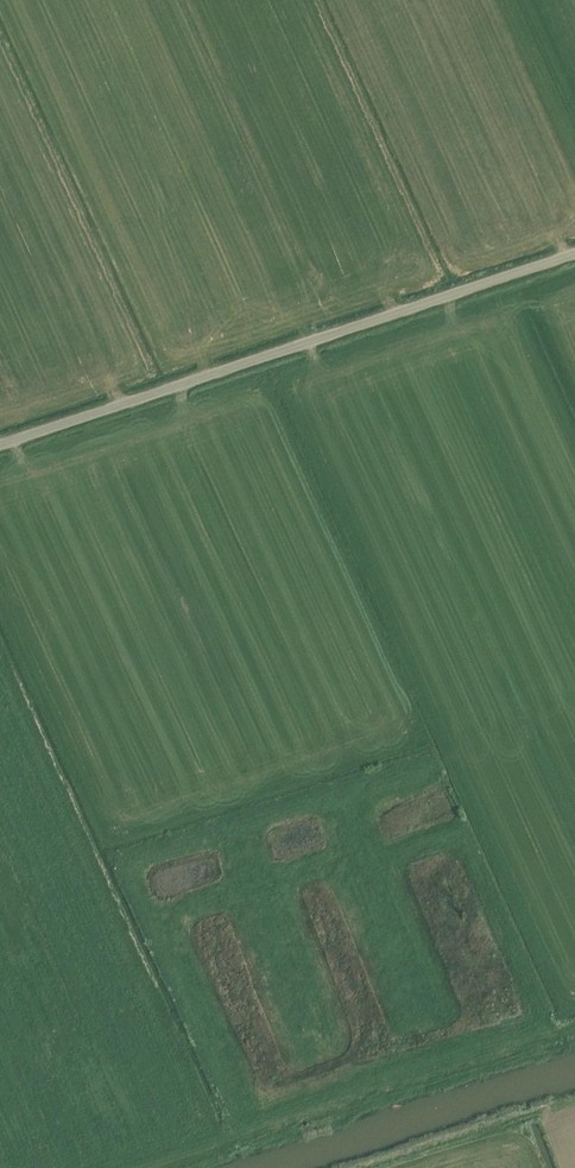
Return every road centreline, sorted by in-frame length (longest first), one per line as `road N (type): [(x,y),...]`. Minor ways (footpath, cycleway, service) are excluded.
road 1 (unclassified): [(0,445),(574,254)]

